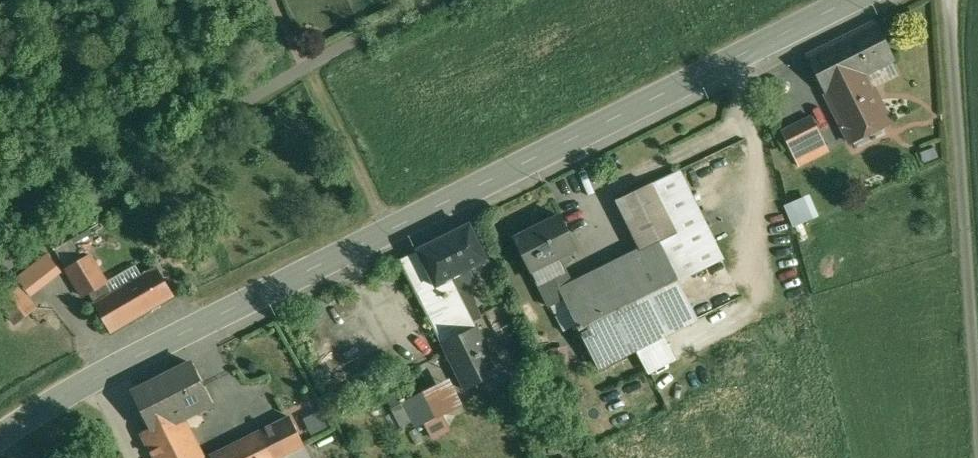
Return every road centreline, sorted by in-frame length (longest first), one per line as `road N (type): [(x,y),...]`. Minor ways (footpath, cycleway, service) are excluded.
road 1 (tertiary): [(851,0),(184,332),(0,436)]
road 2 (track): [(389,230),(306,68)]

